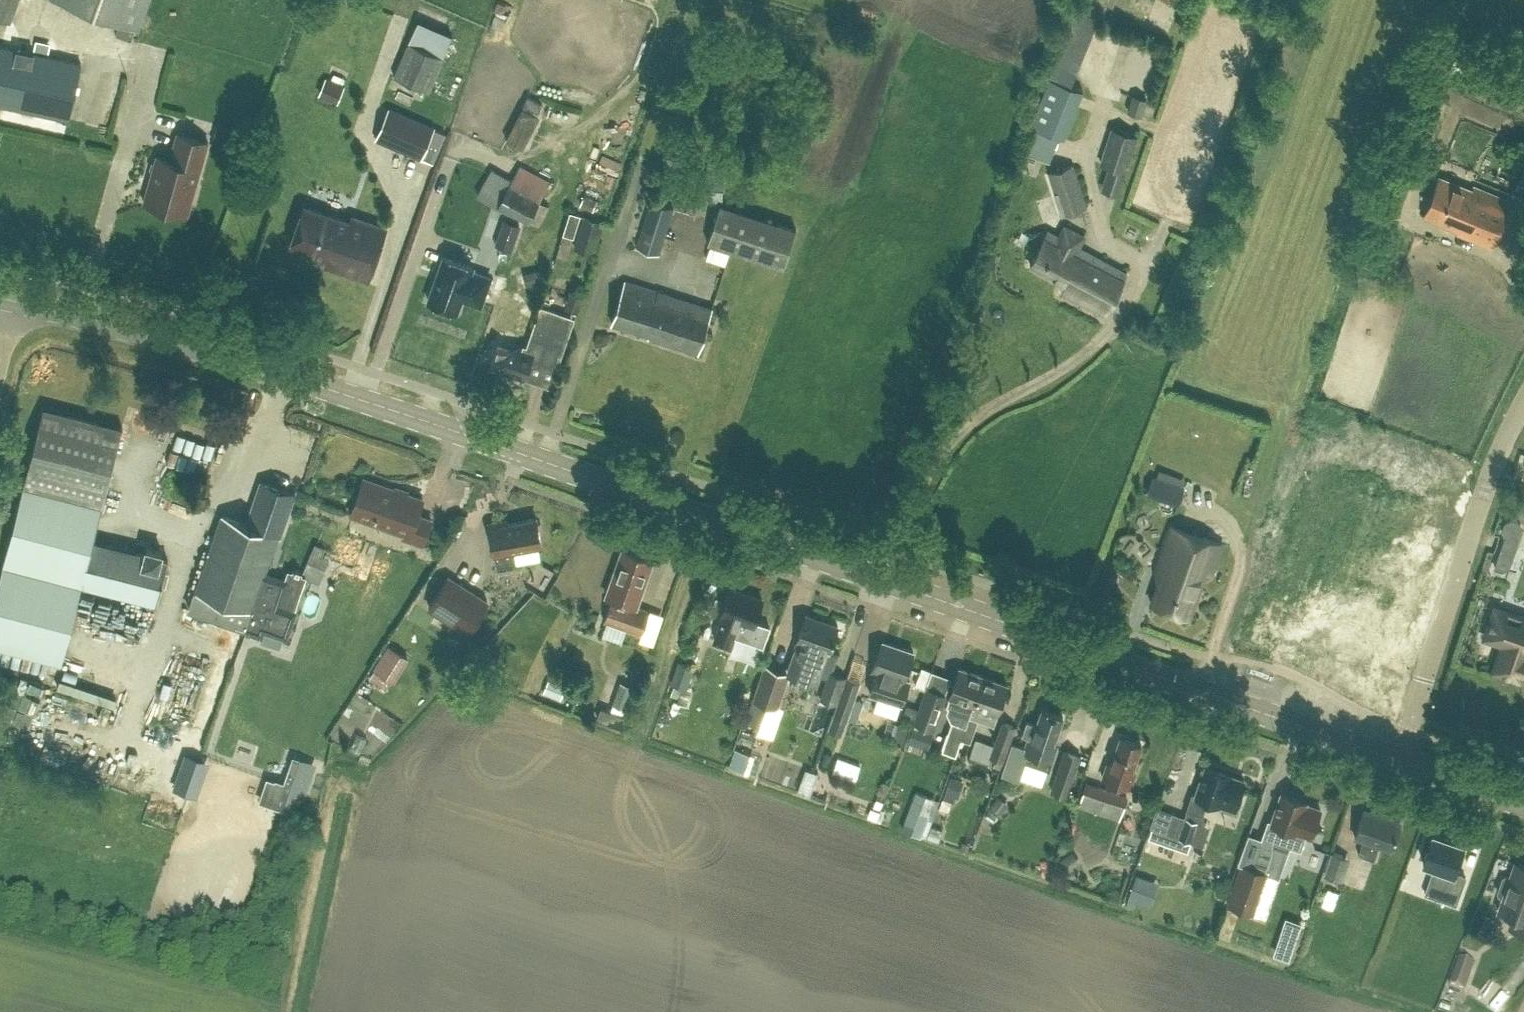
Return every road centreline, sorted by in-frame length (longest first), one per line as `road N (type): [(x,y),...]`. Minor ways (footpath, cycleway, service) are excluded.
road 1 (secondary): [(1396,757),(390,408),(0,296)]
road 2 (residential): [(1396,757),(1480,491),(1523,409)]
road 3 (secondary): [(1523,804),(1396,757)]

